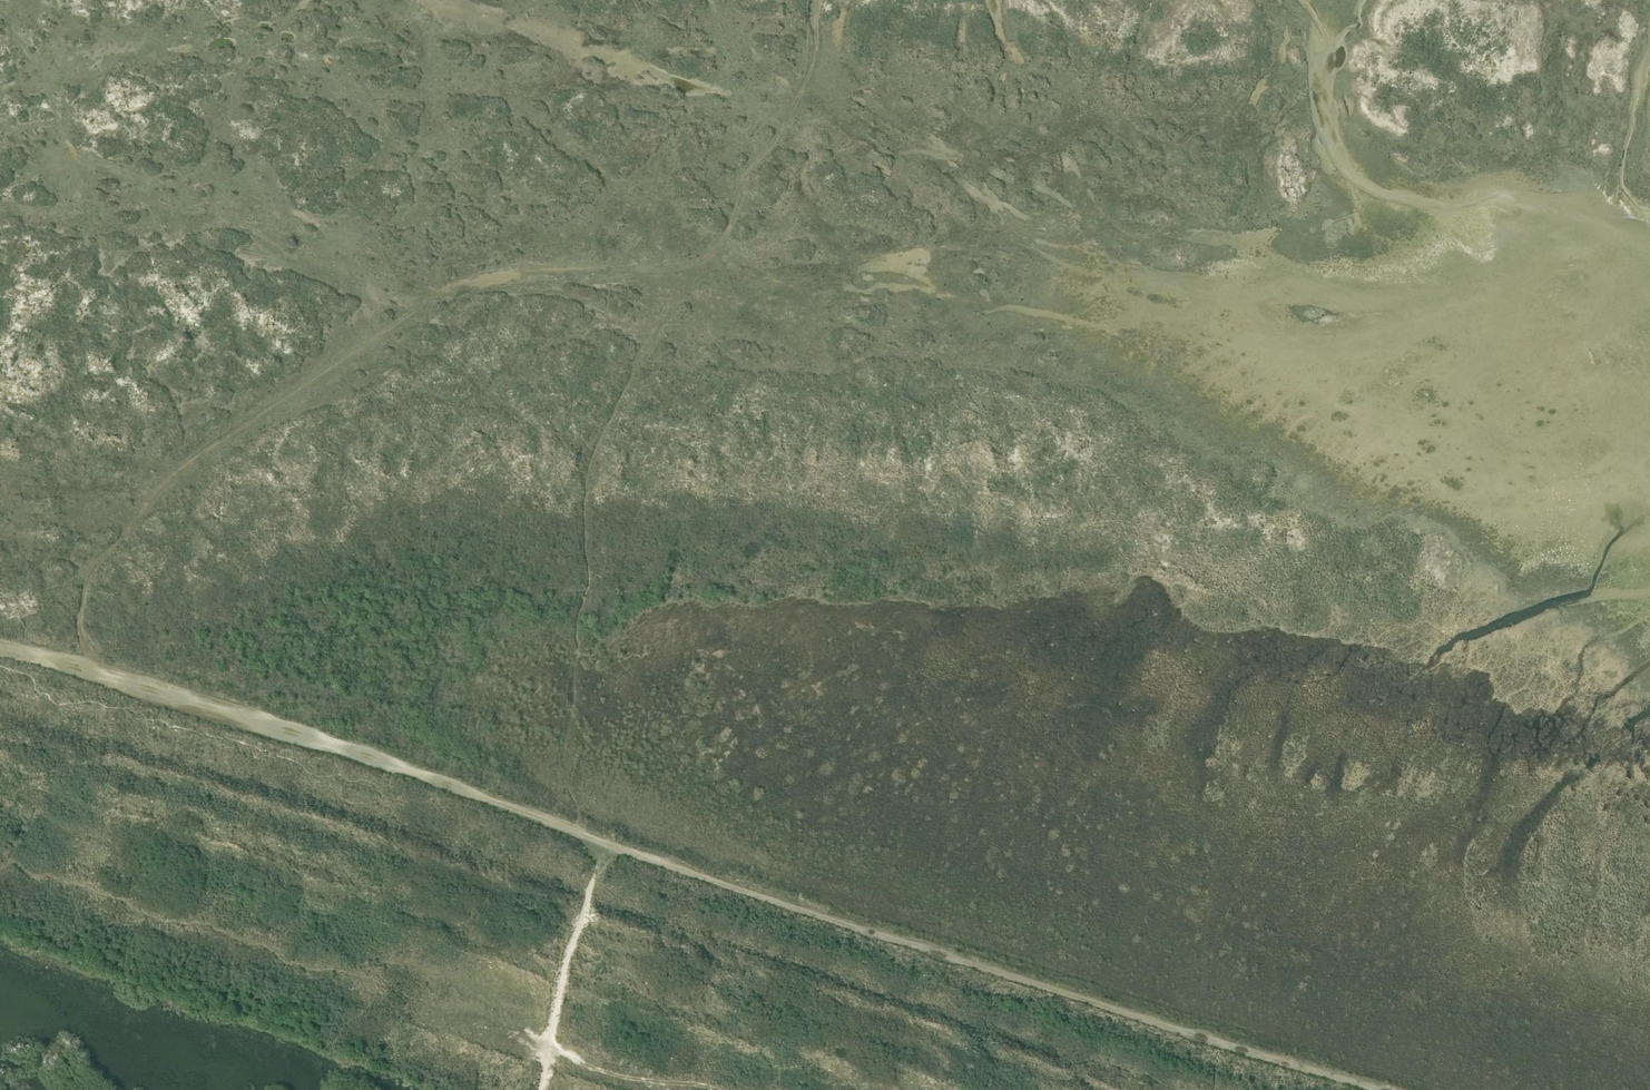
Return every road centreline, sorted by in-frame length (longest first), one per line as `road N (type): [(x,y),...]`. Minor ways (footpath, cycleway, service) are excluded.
road 1 (track): [(0,672),(447,791),(939,968),(1362,1089)]

